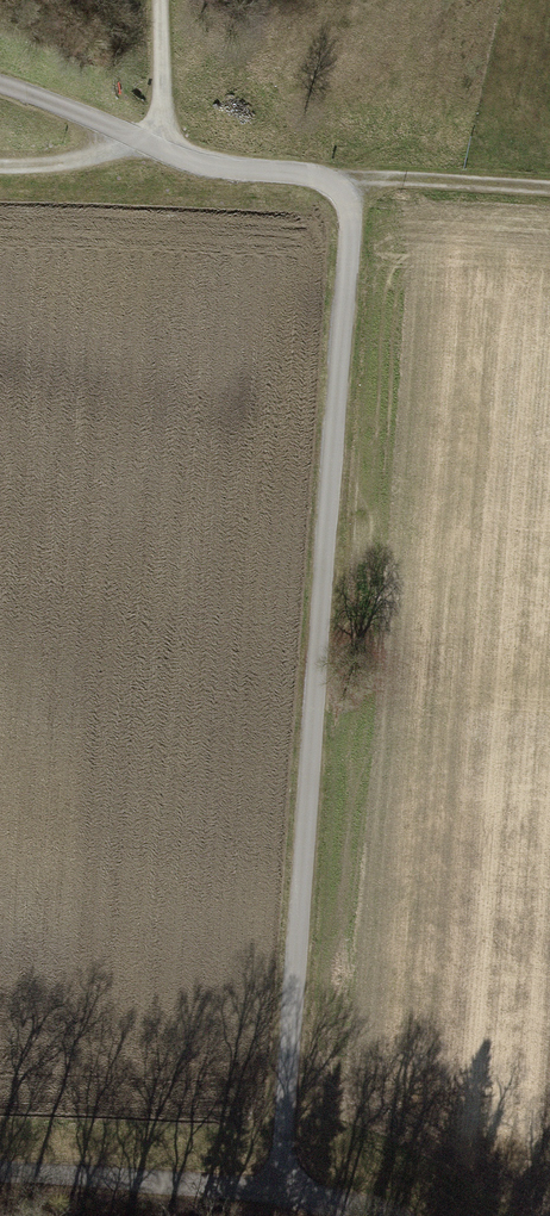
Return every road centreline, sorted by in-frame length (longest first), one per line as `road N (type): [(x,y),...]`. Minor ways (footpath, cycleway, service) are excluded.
road 1 (track): [(278,1187),(350,215),(345,196),(325,180),(213,167),(144,141)]
road 2 (track): [(278,1187),(0,1177)]
road 3 (track): [(549,188),(334,184)]
road 4 (track): [(0,83),(144,141)]
road 5 (track): [(144,141),(75,160),(0,165)]
road 6 (track): [(144,141),(161,103),(159,0)]

